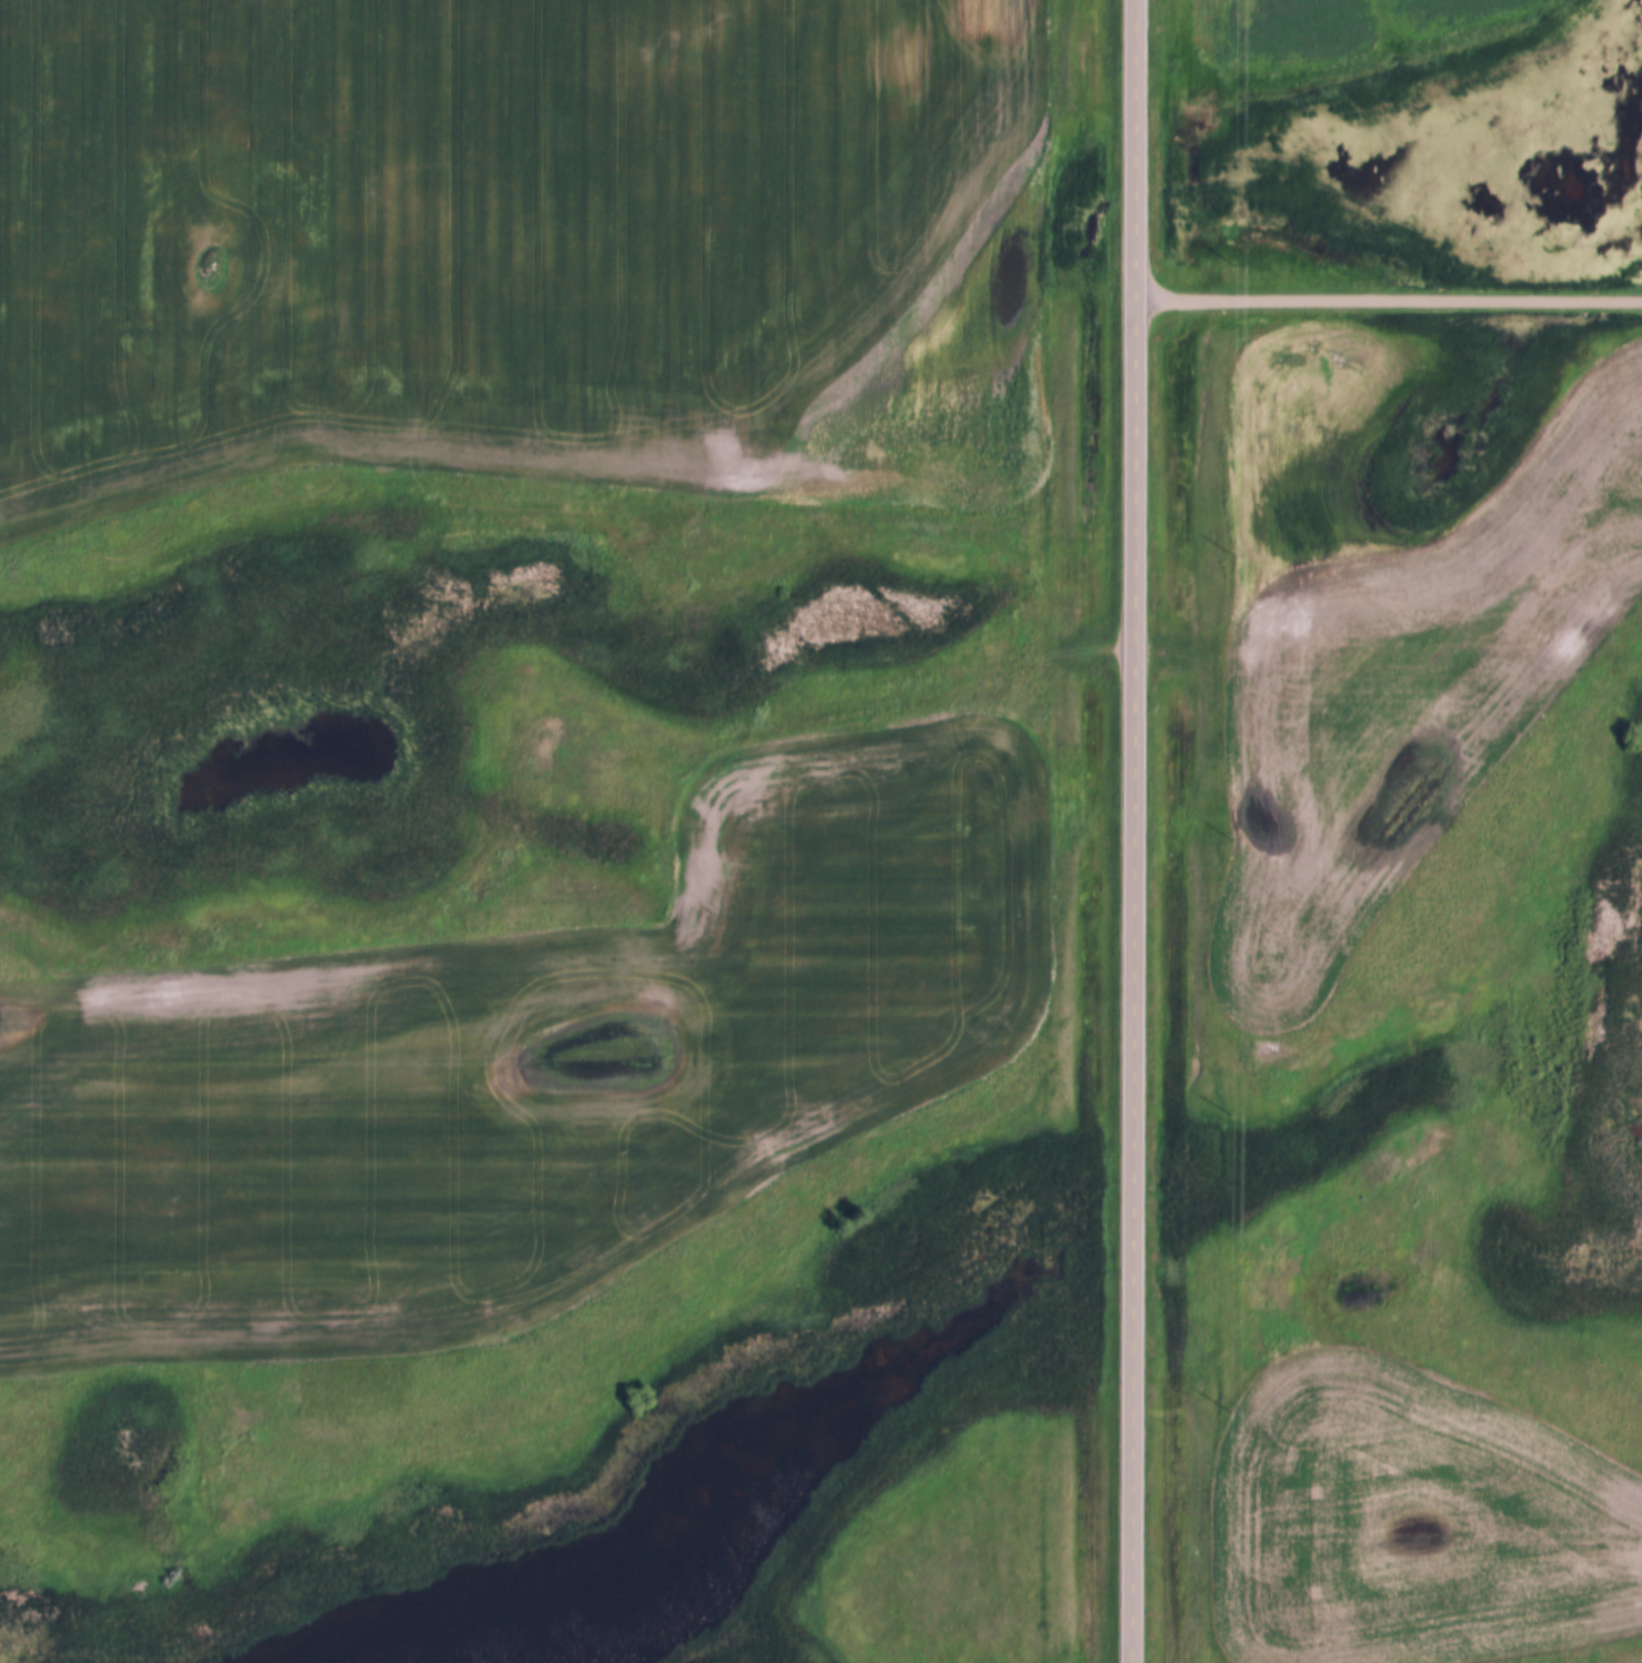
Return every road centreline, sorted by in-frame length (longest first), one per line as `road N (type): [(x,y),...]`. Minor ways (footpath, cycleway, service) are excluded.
road 1 (secondary): [(1133,1662),(1134,0)]

